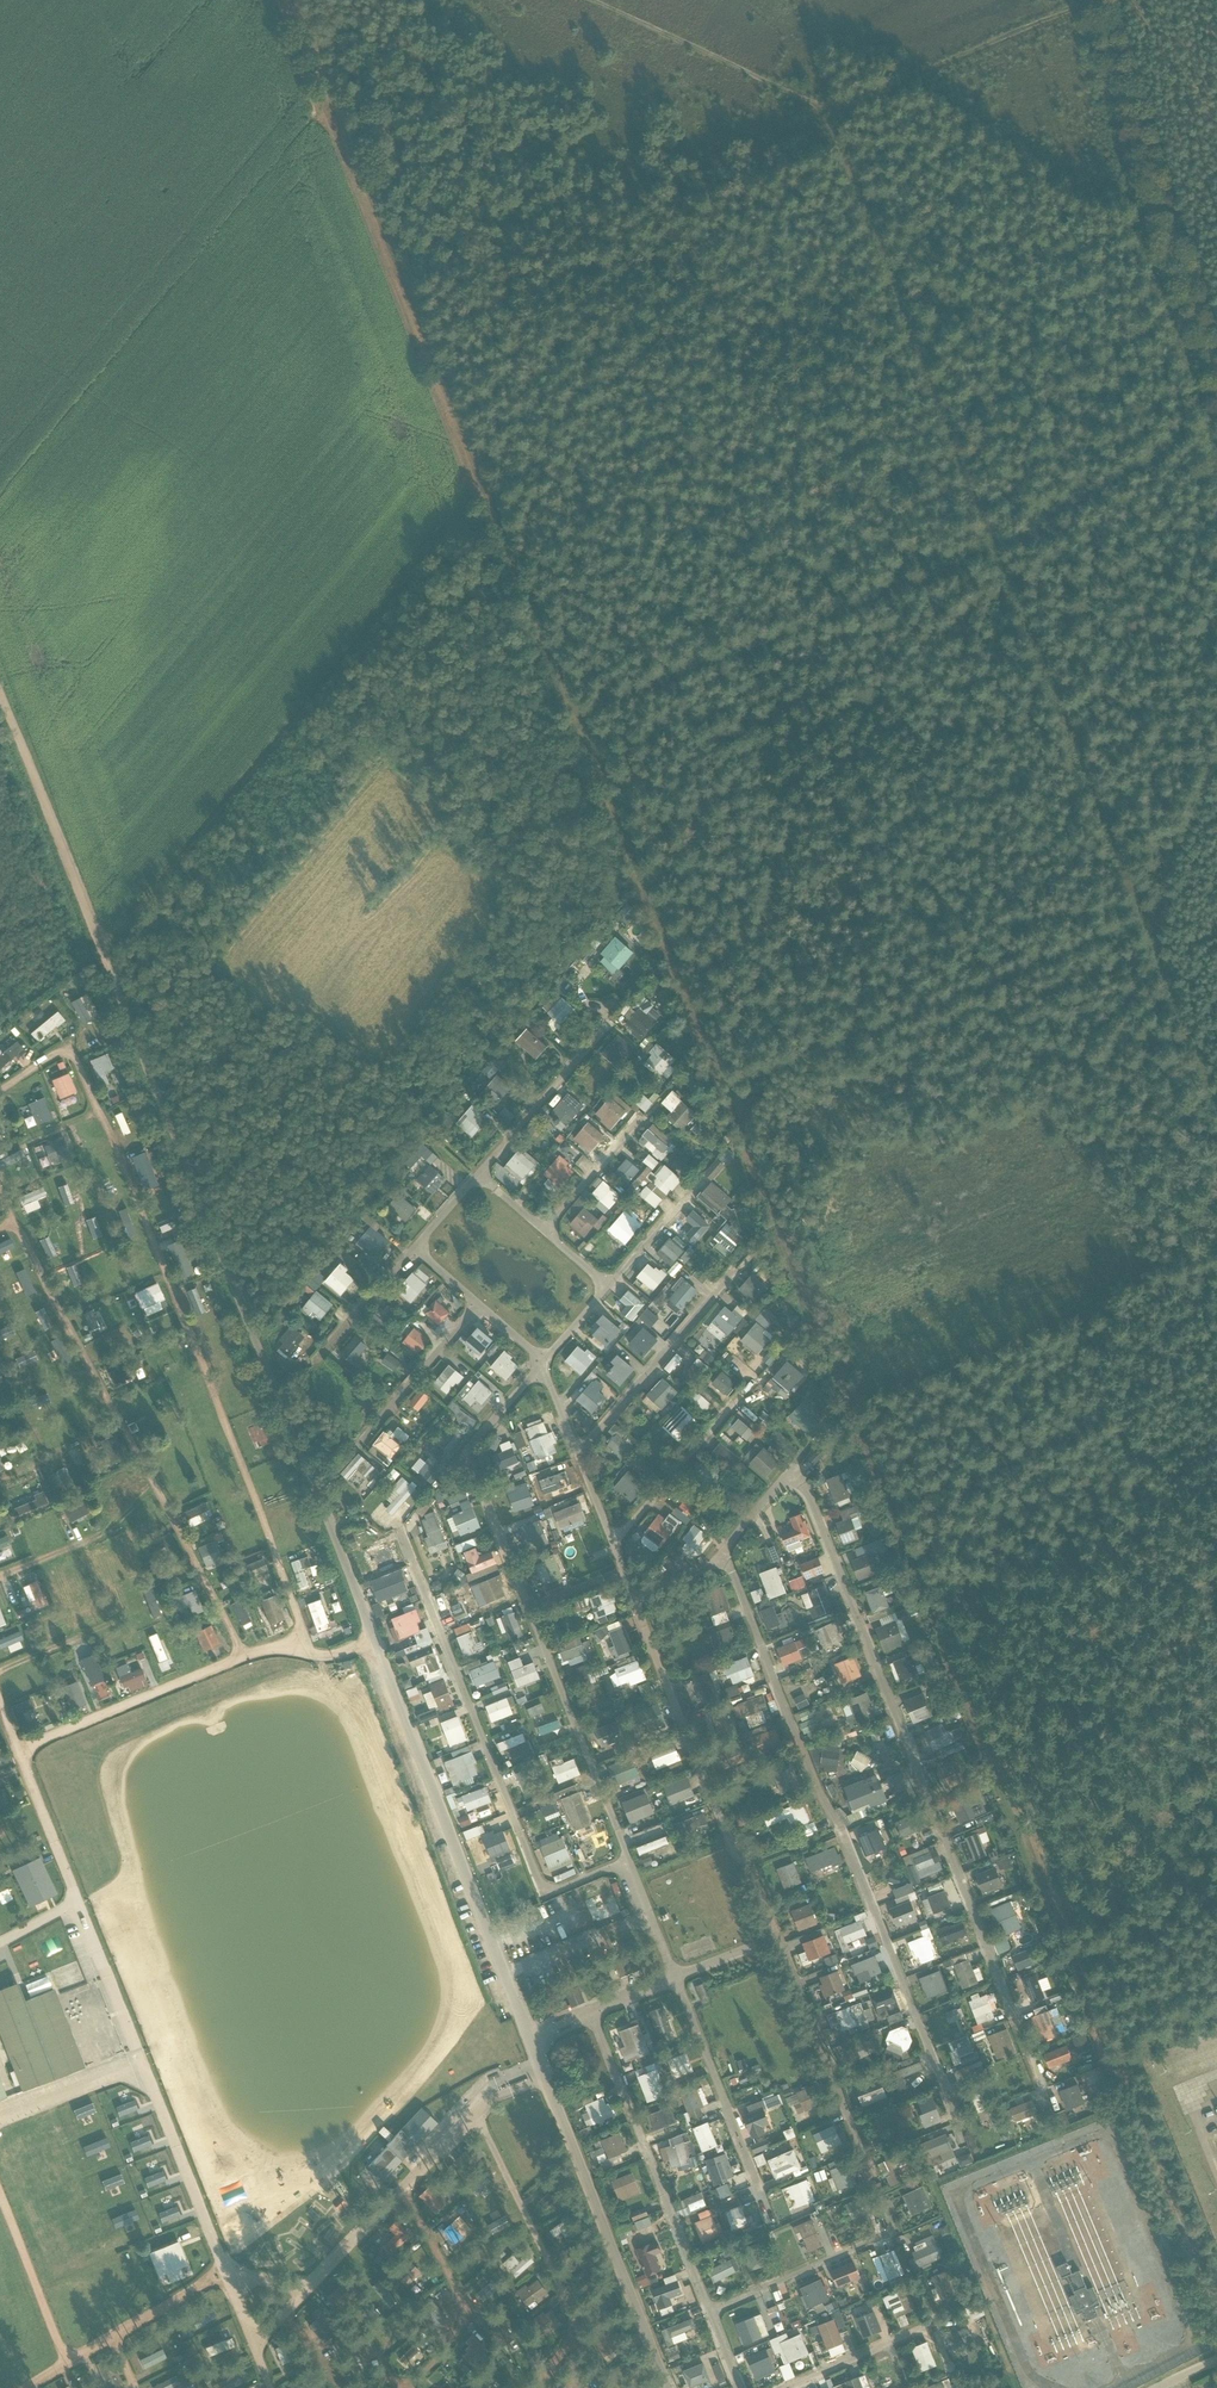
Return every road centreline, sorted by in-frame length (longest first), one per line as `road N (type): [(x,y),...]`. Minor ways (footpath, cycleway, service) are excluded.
road 1 (track): [(1216,2321),(364,176)]
road 2 (unclassified): [(97,948),(667,2387)]
road 3 (track): [(810,106),(1216,1111)]
road 4 (track): [(567,691),(983,536),(1216,397)]
road 5 (track): [(718,1075),(1137,918)]
road 6 (track): [(1107,0),(1109,28),(1216,365)]
road 7 (track): [(1216,1371),(884,1491)]
road 8 (track): [(1076,0),(1062,12),(810,106)]
road 9 (track): [(0,708),(97,948)]
road 10 (track): [(810,106),(590,0)]
road 11 (track): [(364,176),(387,175),(387,0)]
road 12 (track): [(292,0),(364,176)]

